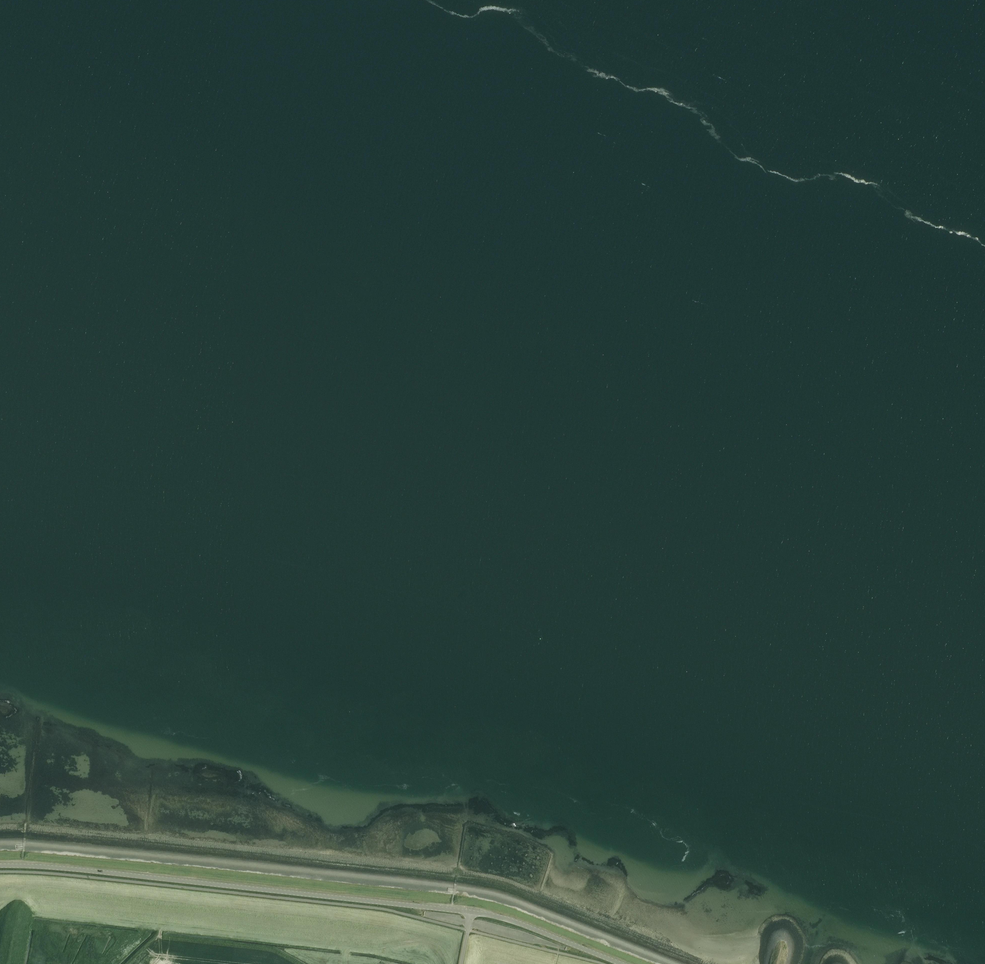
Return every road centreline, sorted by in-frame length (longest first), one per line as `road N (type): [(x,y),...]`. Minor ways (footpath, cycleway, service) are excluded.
road 1 (tertiary): [(470,913),(0,863)]
road 2 (unclassified): [(449,963),(443,950),(418,940),(362,948),(170,927),(160,935)]
road 3 (tertiary): [(621,963),(470,913)]

